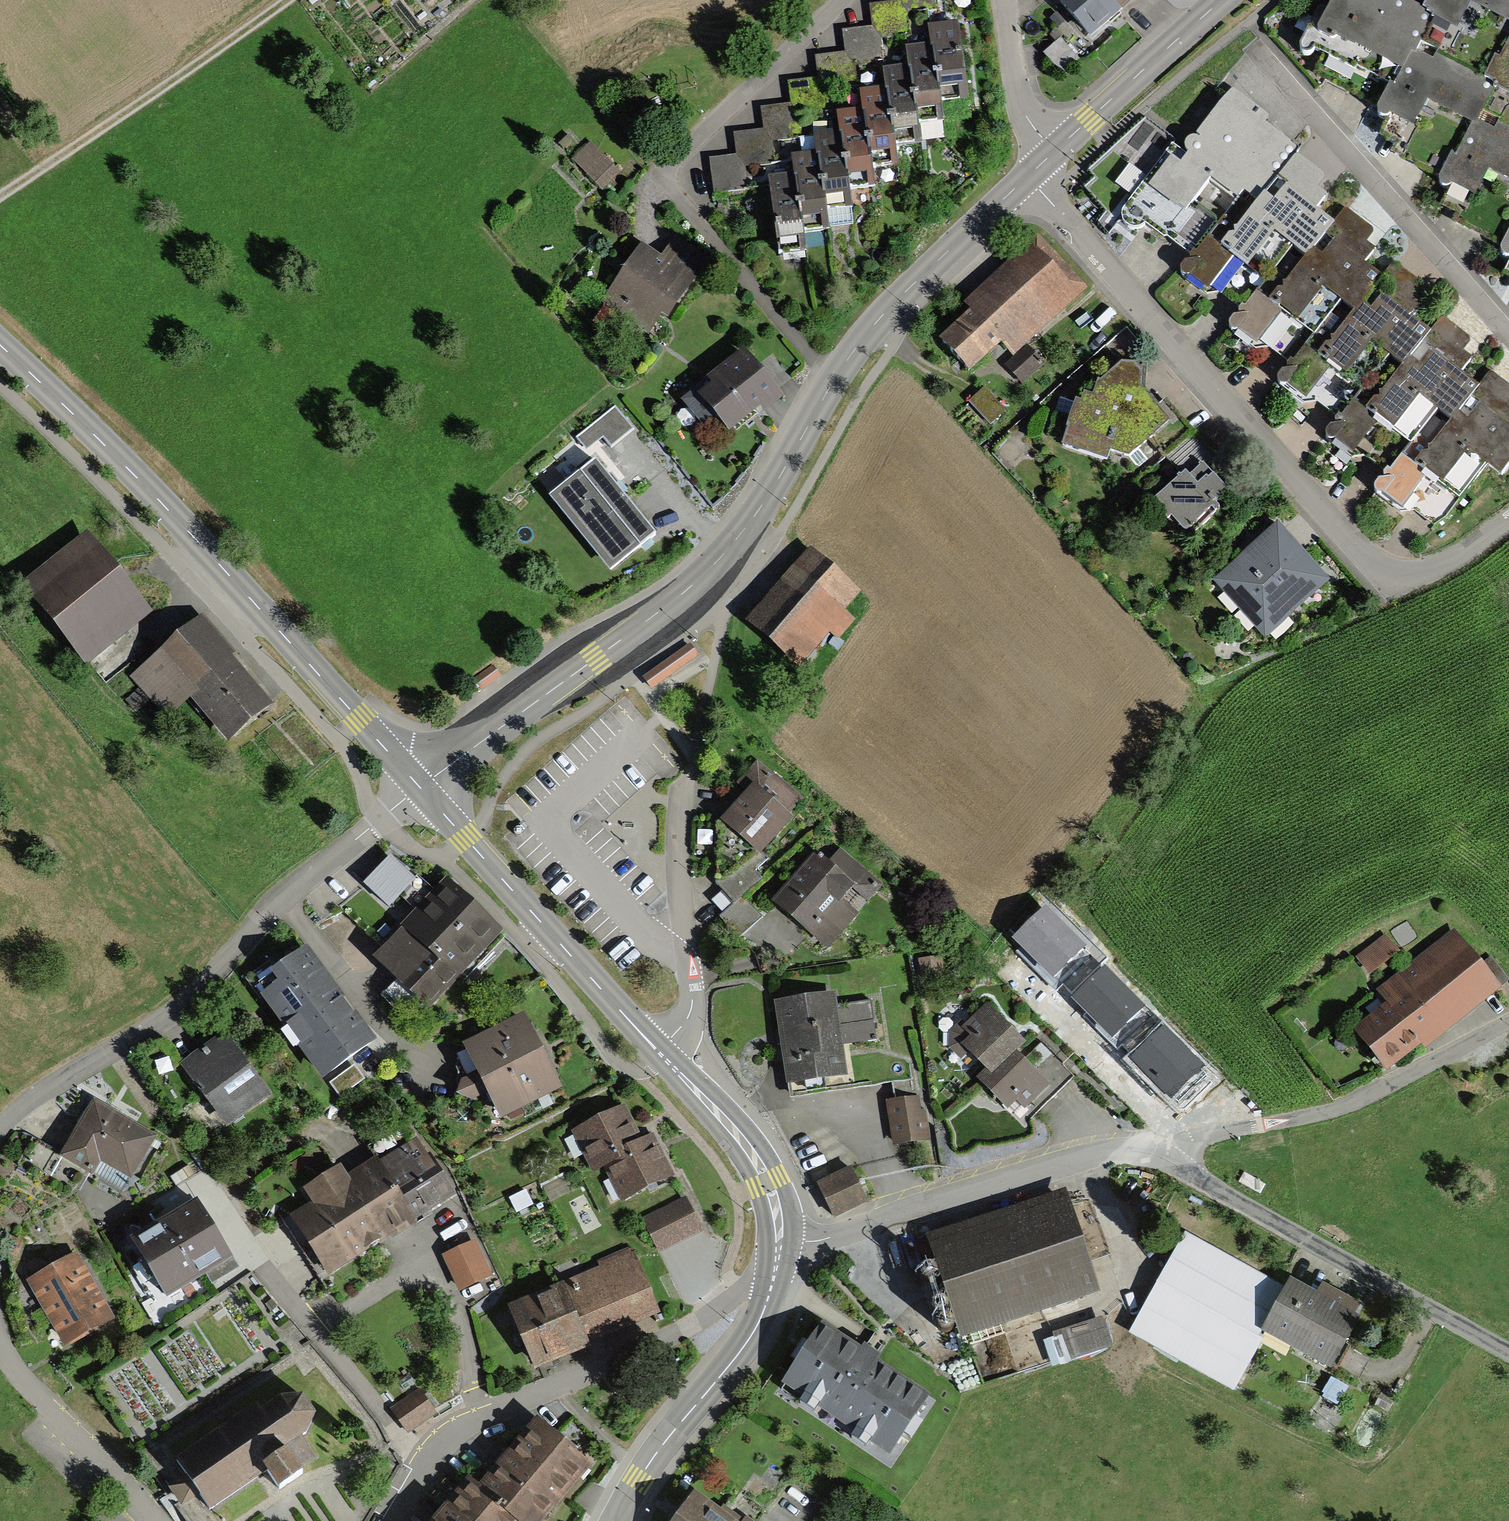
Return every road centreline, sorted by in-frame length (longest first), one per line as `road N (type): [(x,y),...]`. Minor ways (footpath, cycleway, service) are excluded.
road 1 (tertiary): [(421,787),(670,603),(729,551),(870,331),(1016,187)]
road 2 (residential): [(1016,187),(1374,559),(1404,578),(1448,563),(1508,517)]
road 3 (tertiary): [(421,787),(265,614),(0,346)]
road 4 (tertiary): [(780,1240),(776,1206),(748,1149),(421,787)]
road 5 (residential): [(0,1126),(44,1085),(207,980),(307,879),(421,787)]
road 6 (residential): [(1508,333),(1245,24)]
road 7 (residential): [(1508,1352),(1157,1154)]
road 8 (residential): [(770,1291),(737,1293),(676,1332),(446,1433),(419,1468)]
road 9 (residential): [(780,1240),(818,1240),(1082,1157),(1127,1148),(1157,1154)]
road 10 (residential): [(1157,1154),(1335,1110),(1508,1023)]
road 11 (track): [(282,0),(0,196)]
road 12 (residential): [(419,1468),(217,1197)]
road 13 (tertiary): [(615,1520),(637,1478),(738,1351),(770,1291)]
road 14 (residential): [(154,1520),(0,1354)]
road 15 (tertiary): [(1055,151),(1221,0)]
road 16 (residential): [(845,0),(689,156)]
road 17 (residential): [(1055,151),(1023,111),(1003,0)]

